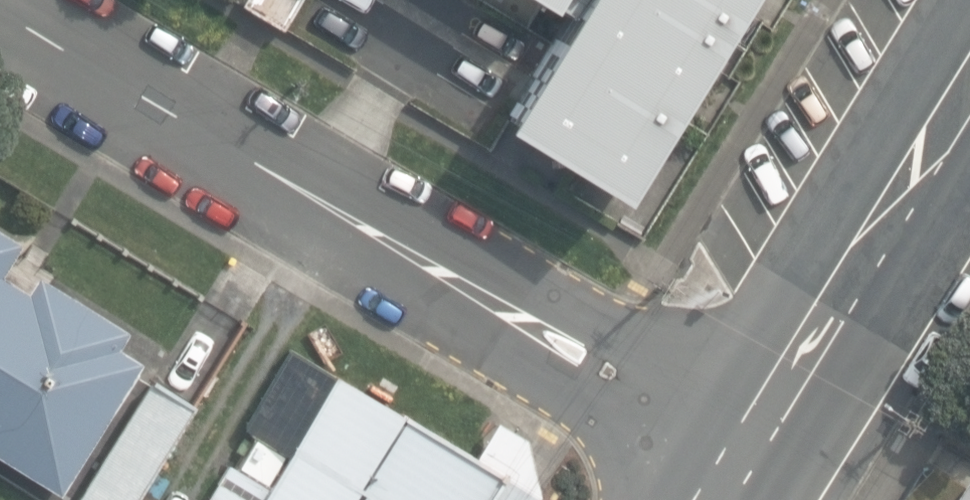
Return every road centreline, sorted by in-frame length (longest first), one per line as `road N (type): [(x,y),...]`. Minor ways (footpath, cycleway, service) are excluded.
road 1 (residential): [(17,0),(760,439)]
road 2 (tertiary): [(969,92),(760,439)]

